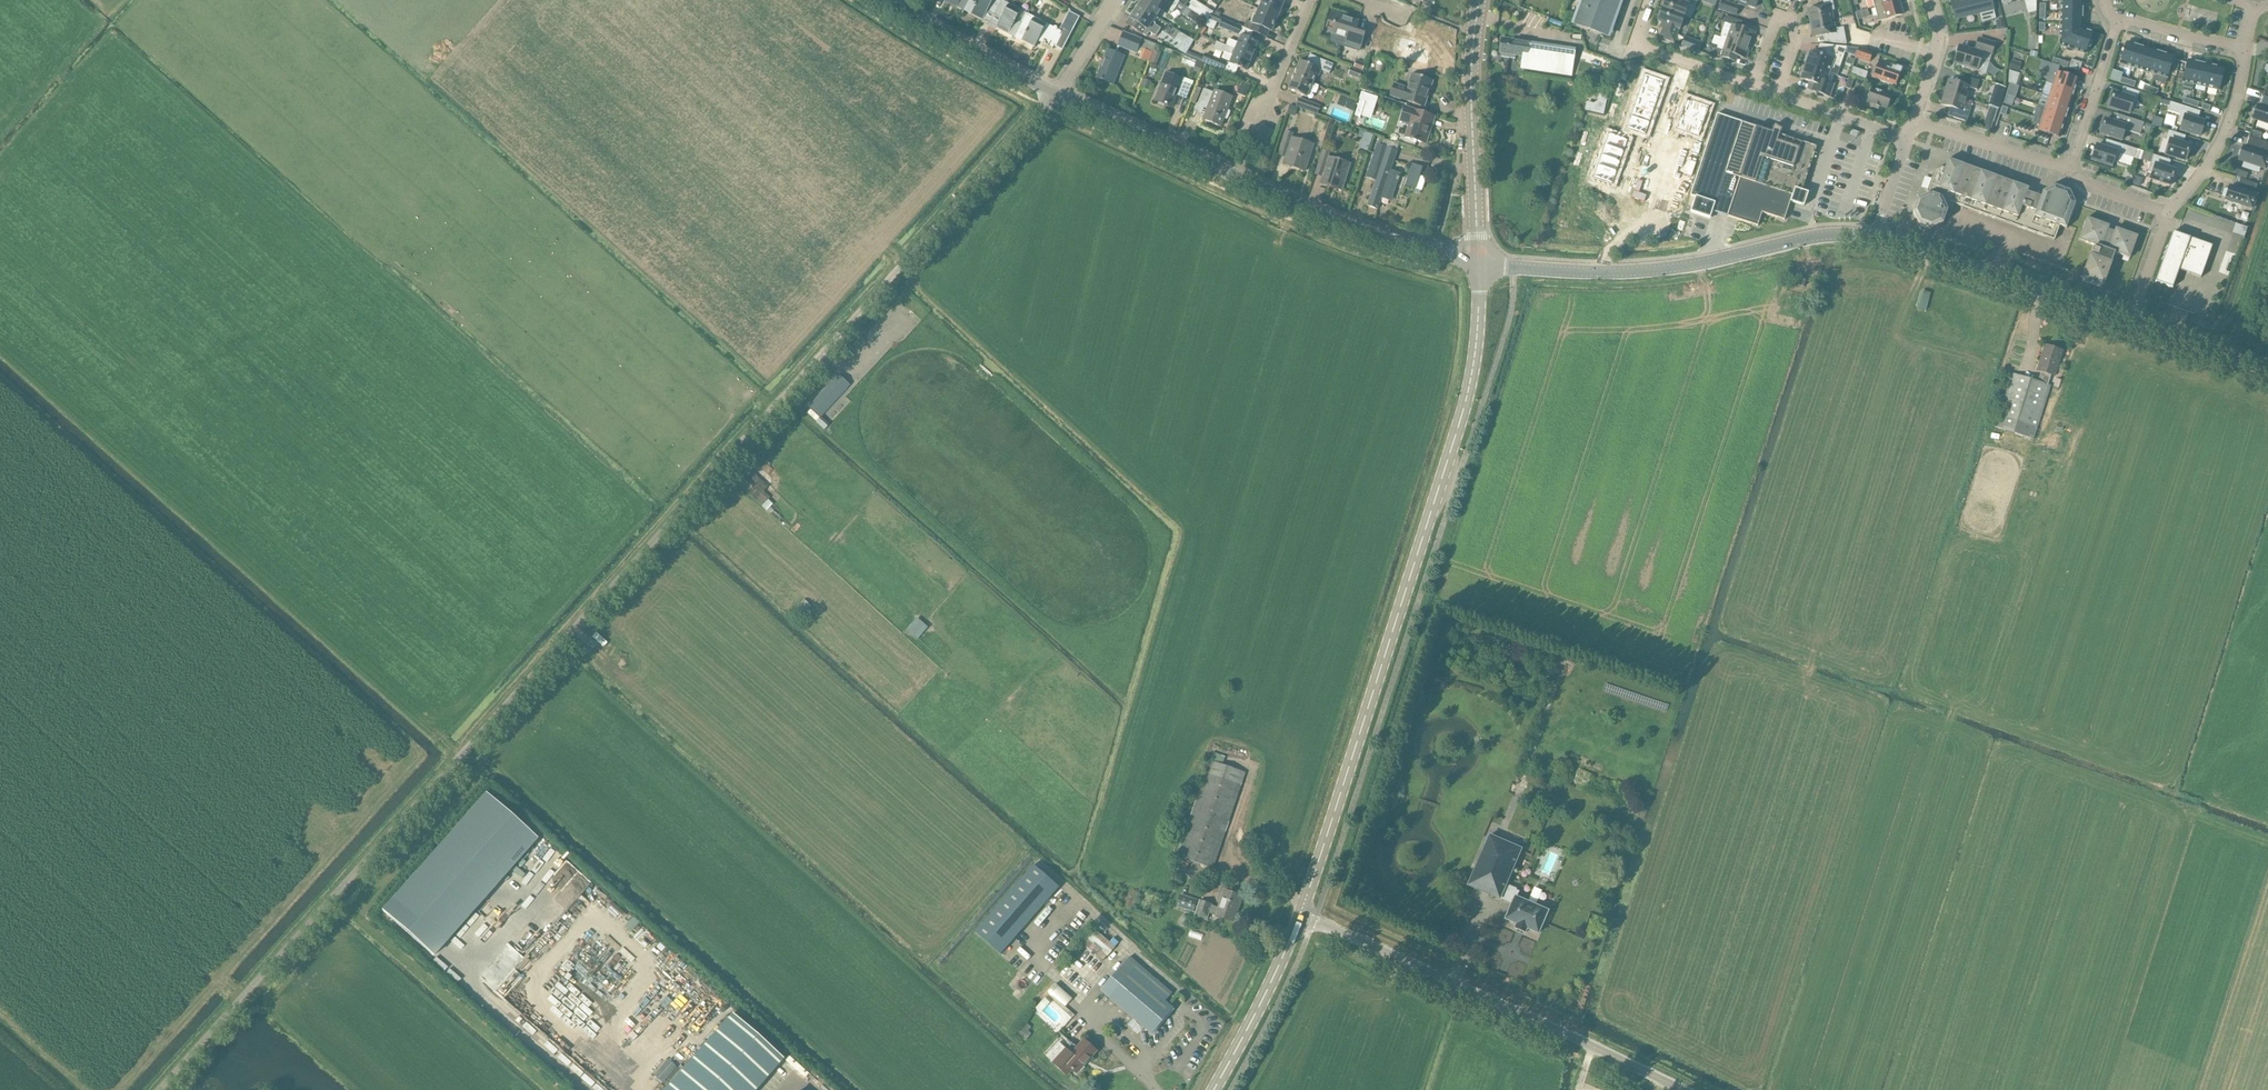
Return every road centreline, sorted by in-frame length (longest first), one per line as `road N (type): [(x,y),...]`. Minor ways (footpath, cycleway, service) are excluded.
road 1 (unclassified): [(161,1089),(1056,95)]
road 2 (tertiary): [(1301,914),(1466,397),(1480,263)]
road 3 (unclassified): [(1480,263),(1330,217),(1056,95)]
road 4 (unclassified): [(1677,1089),(1301,914)]
road 5 (tertiary): [(1876,237),(1830,234),(1640,271),(1480,263)]
road 6 (tertiary): [(2130,322),(1876,237)]
road 7 (tertiary): [(1480,263),(1471,104),(1477,0)]
road 8 (tertiary): [(1215,1089),(1301,914)]
road 9 (unclassified): [(1056,95),(892,0)]
road 10 (residential): [(2169,213),(2229,130),(2246,47)]
road 11 (residential): [(2069,172),(1912,121)]
road 12 (residential): [(2069,172),(2119,18)]
road 13 (residential): [(1779,93),(1795,42),(1791,21),(1777,17),(1753,85)]
road 14 (tertiary): [(2267,371),(2130,322)]
road 15 (residential): [(1779,93),(1908,138)]
road 16 (residential): [(1262,124),(1312,0)]
road 17 (residential): [(2246,47),(2119,18)]
road 18 (residential): [(1912,121),(1939,40),(1929,0)]

